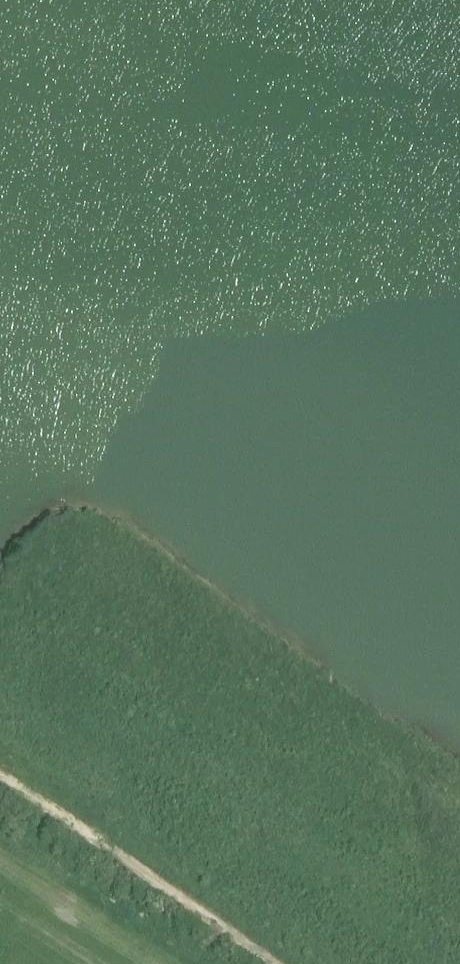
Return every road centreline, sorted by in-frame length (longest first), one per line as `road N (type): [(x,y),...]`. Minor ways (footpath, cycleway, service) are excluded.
road 1 (track): [(277,963),(0,774)]

